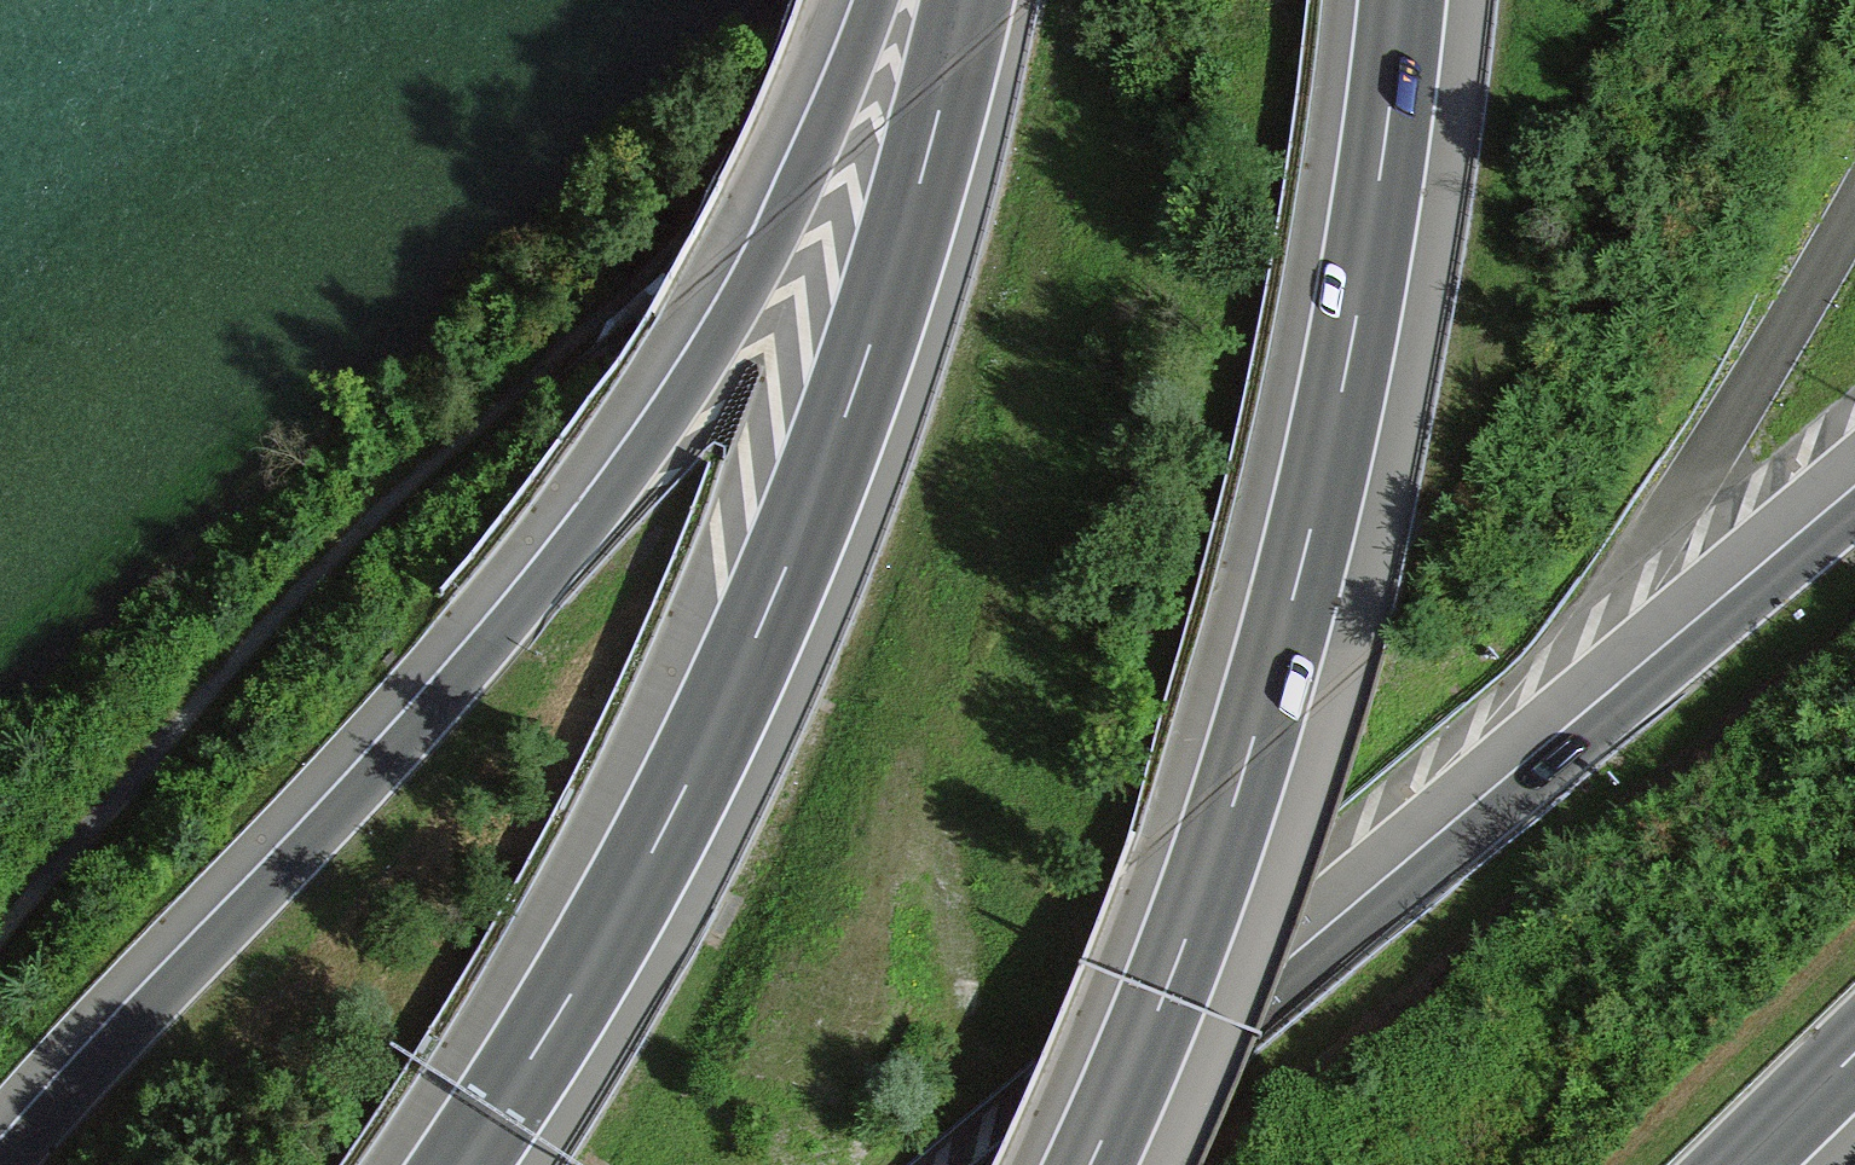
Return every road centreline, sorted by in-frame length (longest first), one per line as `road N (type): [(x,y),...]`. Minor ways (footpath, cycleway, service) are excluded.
road 1 (motorway): [(876,0),(834,116),(790,203),(690,383),(577,542),(323,840),(15,1164)]
road 2 (track): [(980,0),(731,223),(514,395),(93,763),(0,906)]
road 3 (motorway): [(967,0),(861,377),(769,613),(642,873),(462,1164)]
road 4 (motorway): [(1089,1164),(1202,904),(1302,561),(1352,354),(1404,0)]
road 5 (motorway): [(1854,515),(1069,1164)]
road 6 (motorway): [(1742,1164),(1854,1055)]

